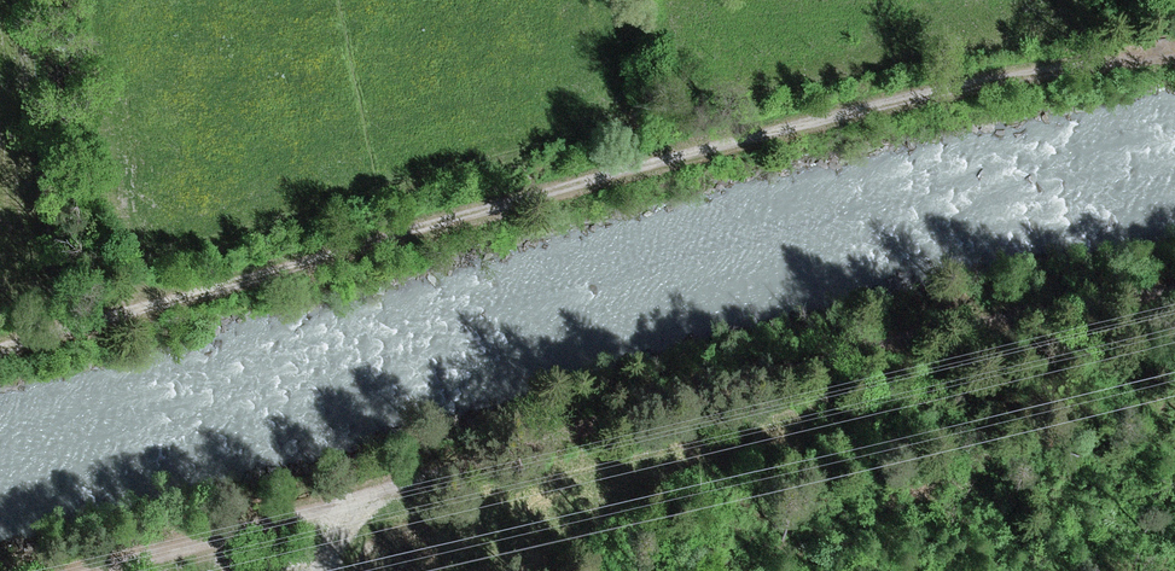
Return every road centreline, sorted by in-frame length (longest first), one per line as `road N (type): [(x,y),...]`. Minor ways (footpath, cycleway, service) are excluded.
road 1 (track): [(0,349),(774,131),(1024,74),(1174,54)]
road 2 (track): [(62,570),(935,335),(1174,290)]

